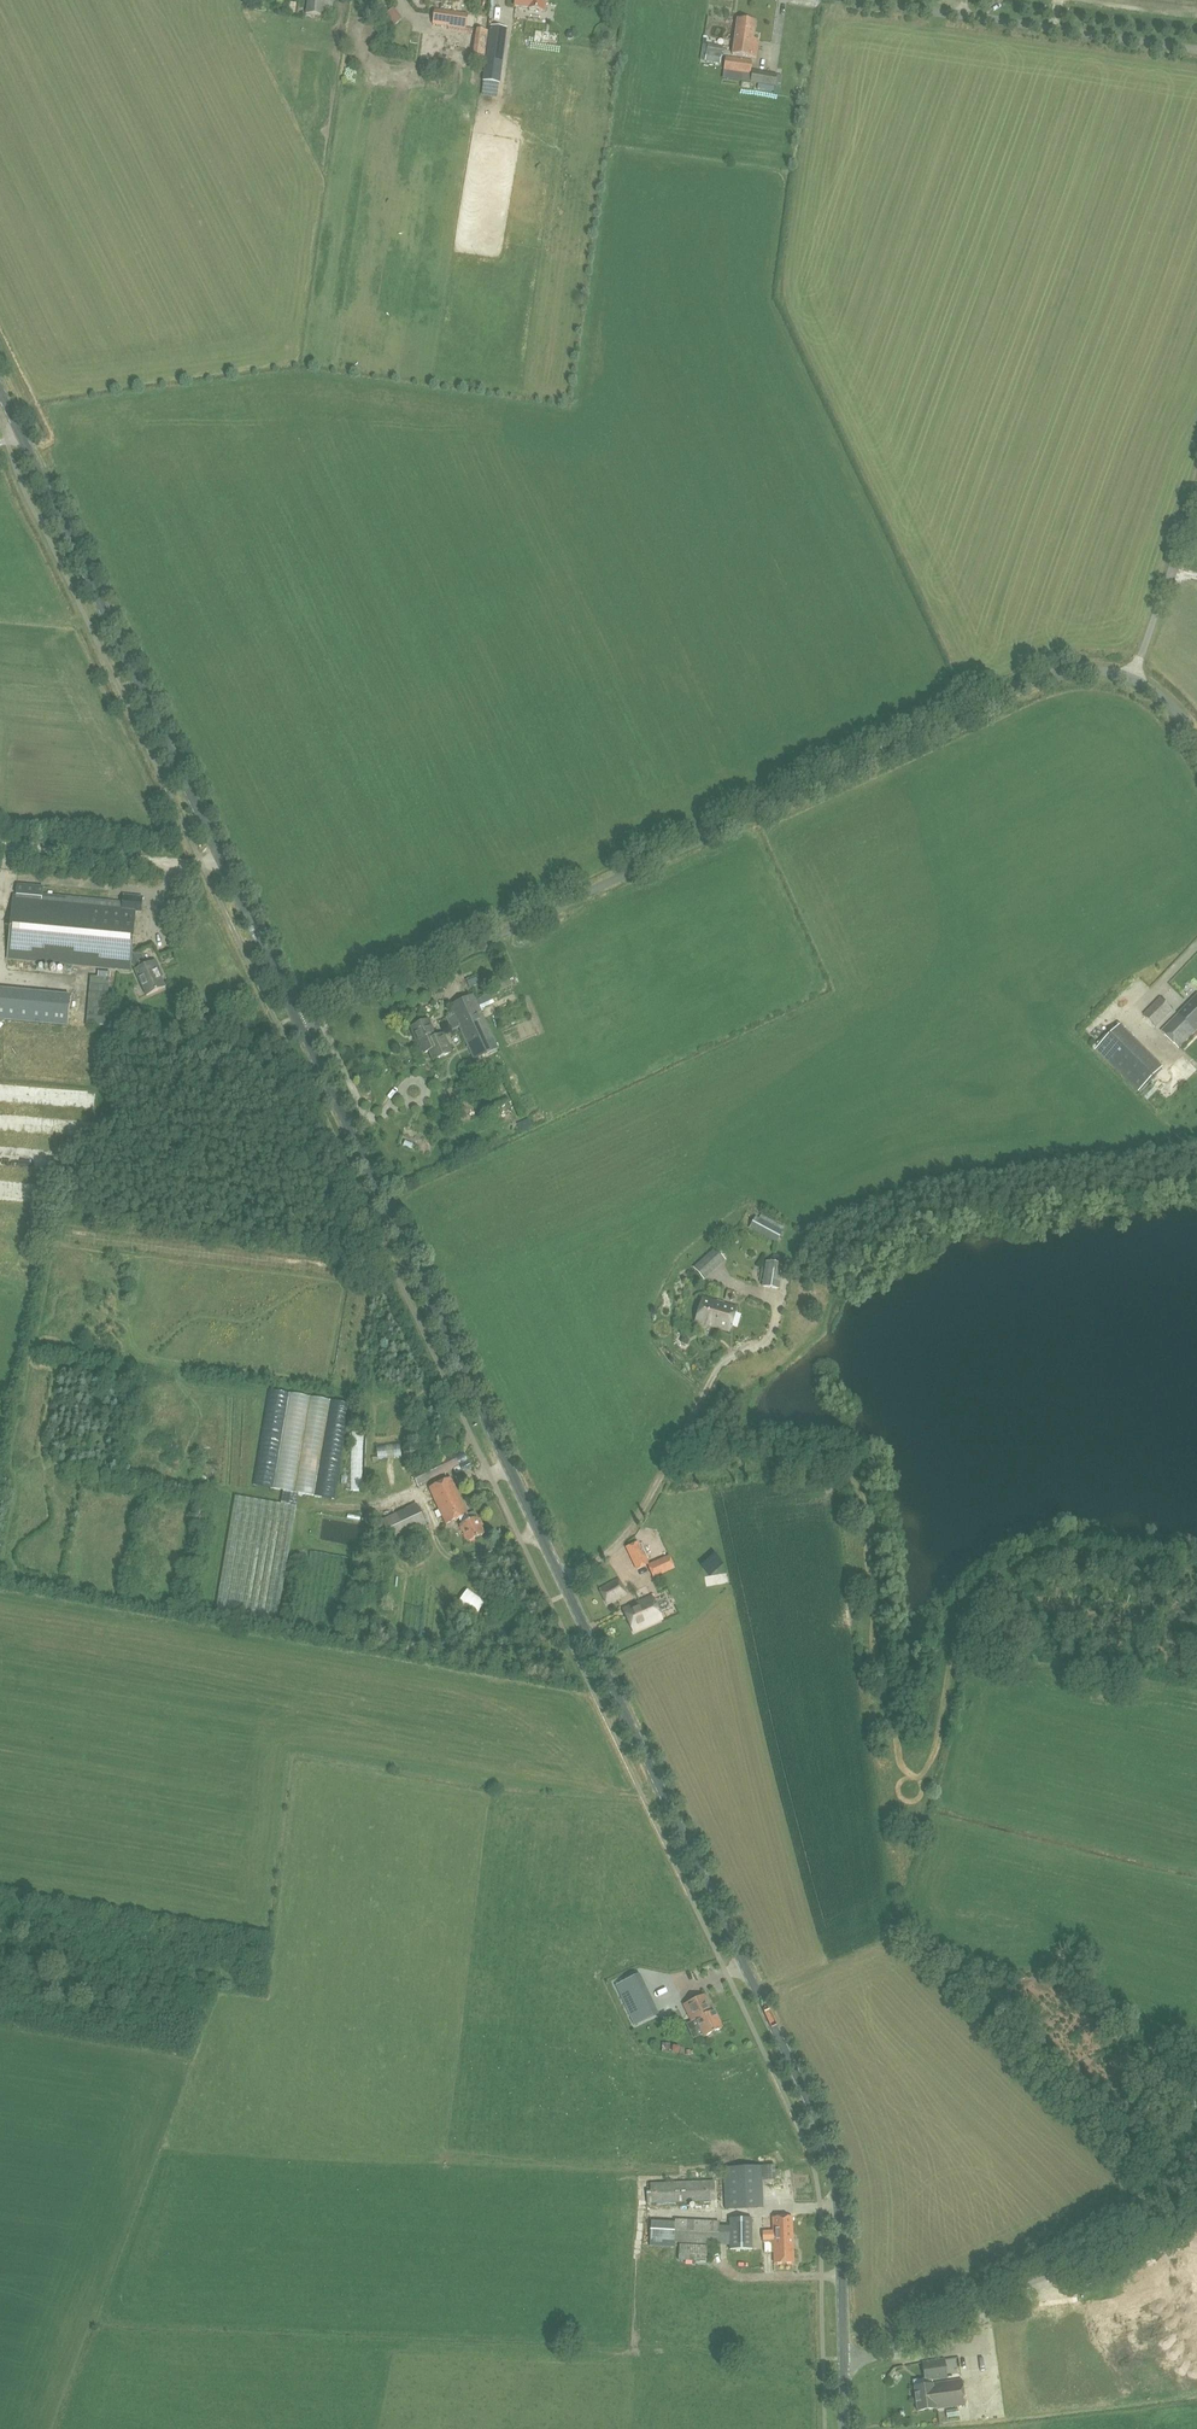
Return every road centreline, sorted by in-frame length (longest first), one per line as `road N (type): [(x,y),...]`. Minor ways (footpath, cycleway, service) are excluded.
road 1 (tertiary): [(845,2362),(837,2186),(813,2112),(296,1018)]
road 2 (unclassified): [(1196,743),(1171,705),(1131,677),(1097,669),(1049,674),(296,1018)]
road 3 (tertiary): [(221,858),(0,388)]
road 4 (unclassified): [(845,2362),(866,2359),(1196,2205)]
road 5 (unclassified): [(1196,49),(852,0)]
road 6 (unclassified): [(0,845),(190,864),(221,858)]
road 7 (tertiary): [(296,1018),(221,858)]

